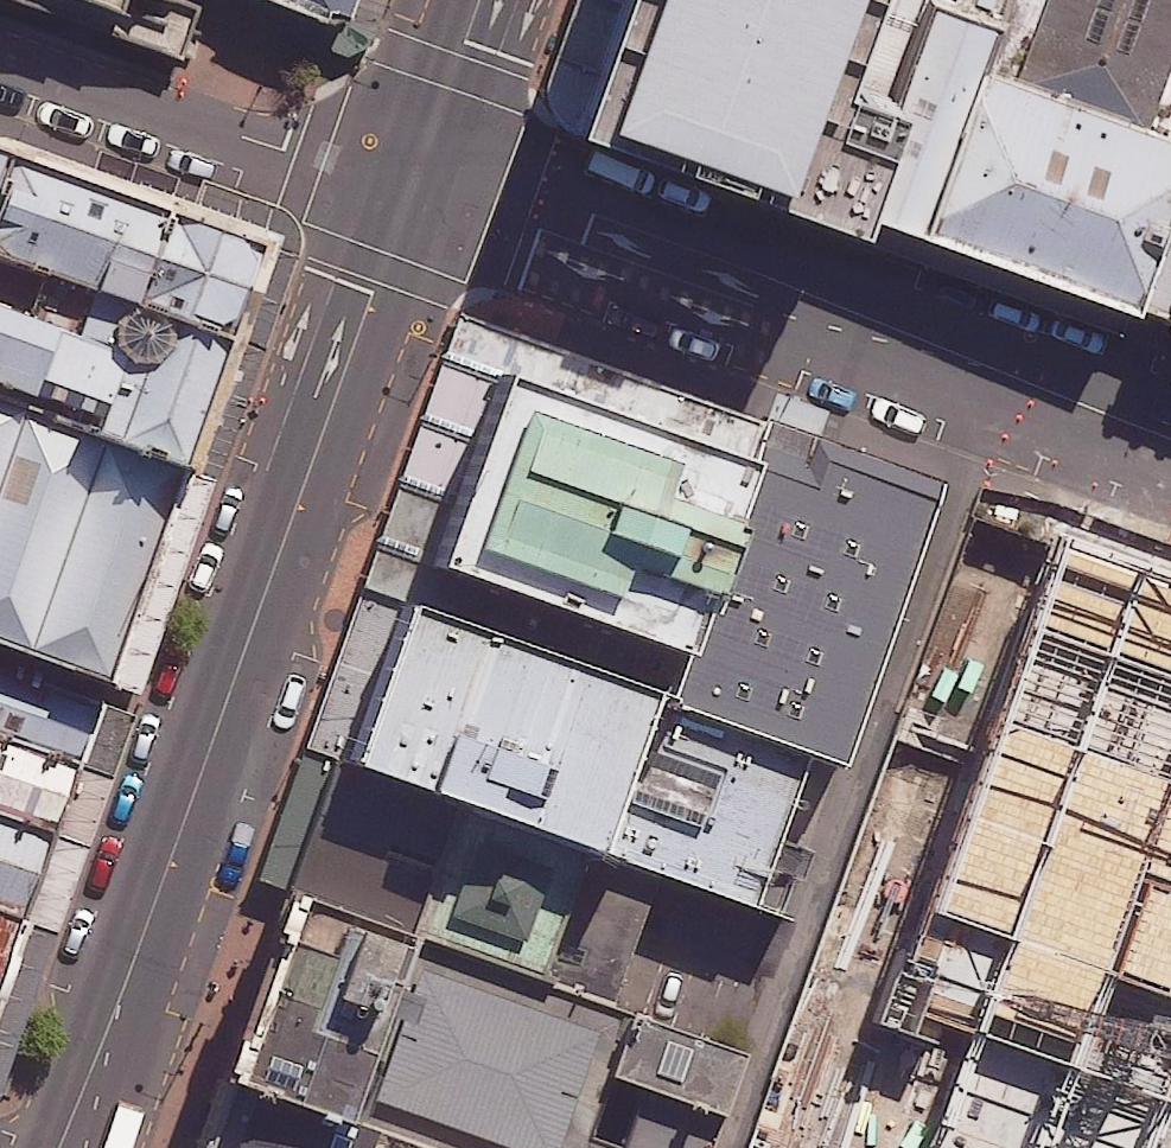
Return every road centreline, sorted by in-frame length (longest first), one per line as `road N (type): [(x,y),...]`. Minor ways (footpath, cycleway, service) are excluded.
road 1 (secondary): [(417,172),(63,1147)]
road 2 (residential): [(1170,439),(549,197),(417,172)]
road 3 (residential): [(417,172),(273,147),(0,44)]
road 4 (secondary): [(479,0),(417,172)]

